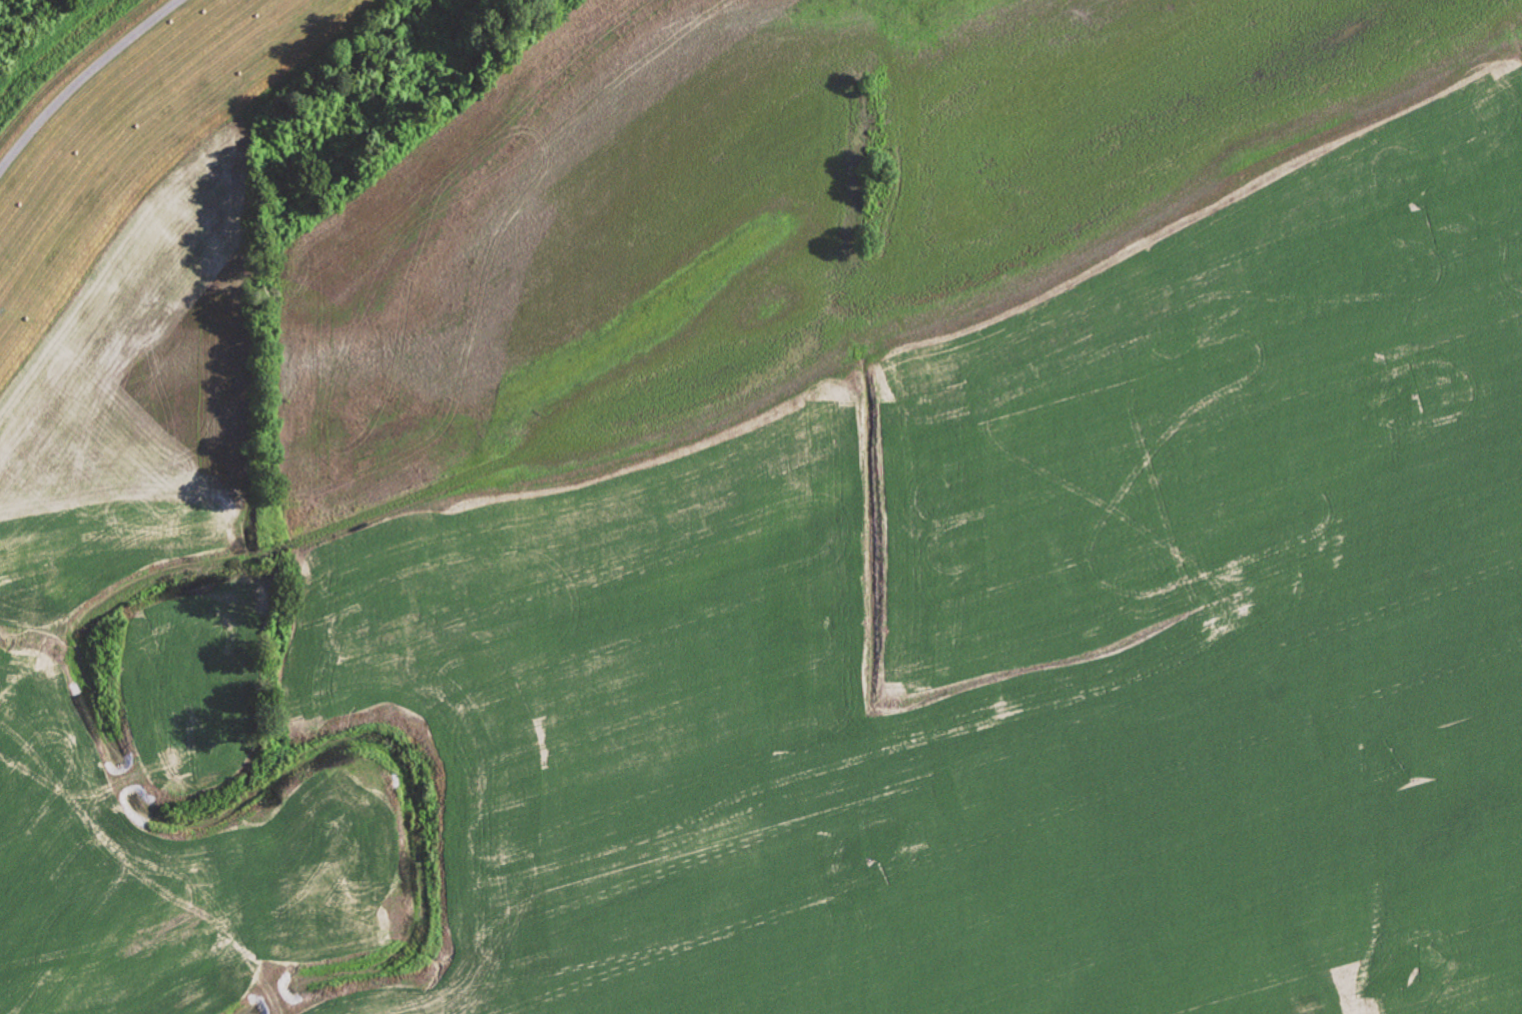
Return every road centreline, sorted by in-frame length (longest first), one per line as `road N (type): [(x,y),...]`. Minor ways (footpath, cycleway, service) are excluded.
road 1 (residential): [(0,176),(31,132),(106,58),(180,0)]

